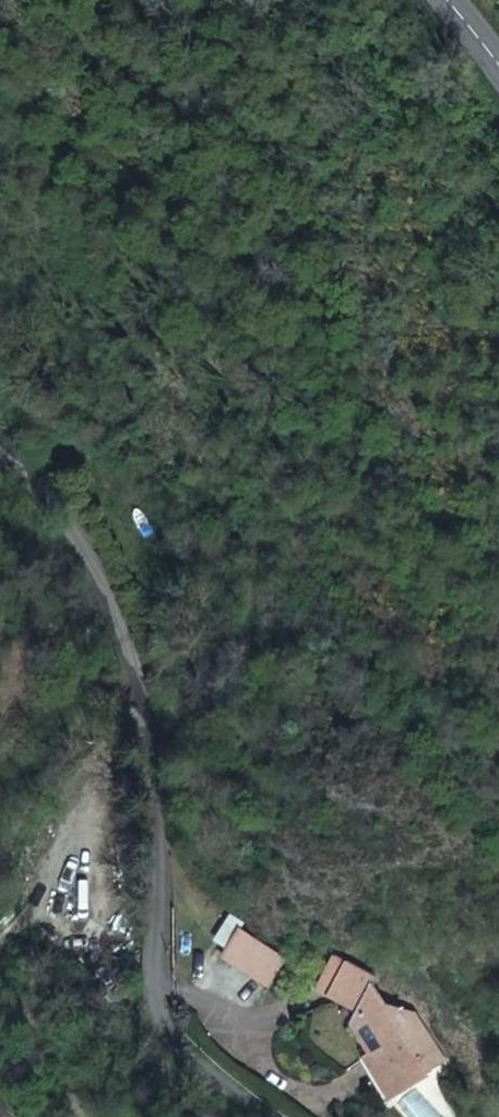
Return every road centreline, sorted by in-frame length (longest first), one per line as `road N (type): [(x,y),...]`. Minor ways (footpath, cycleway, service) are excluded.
road 1 (residential): [(0,427),(90,542),(152,722),(154,1013),(173,1049),(271,1116)]

